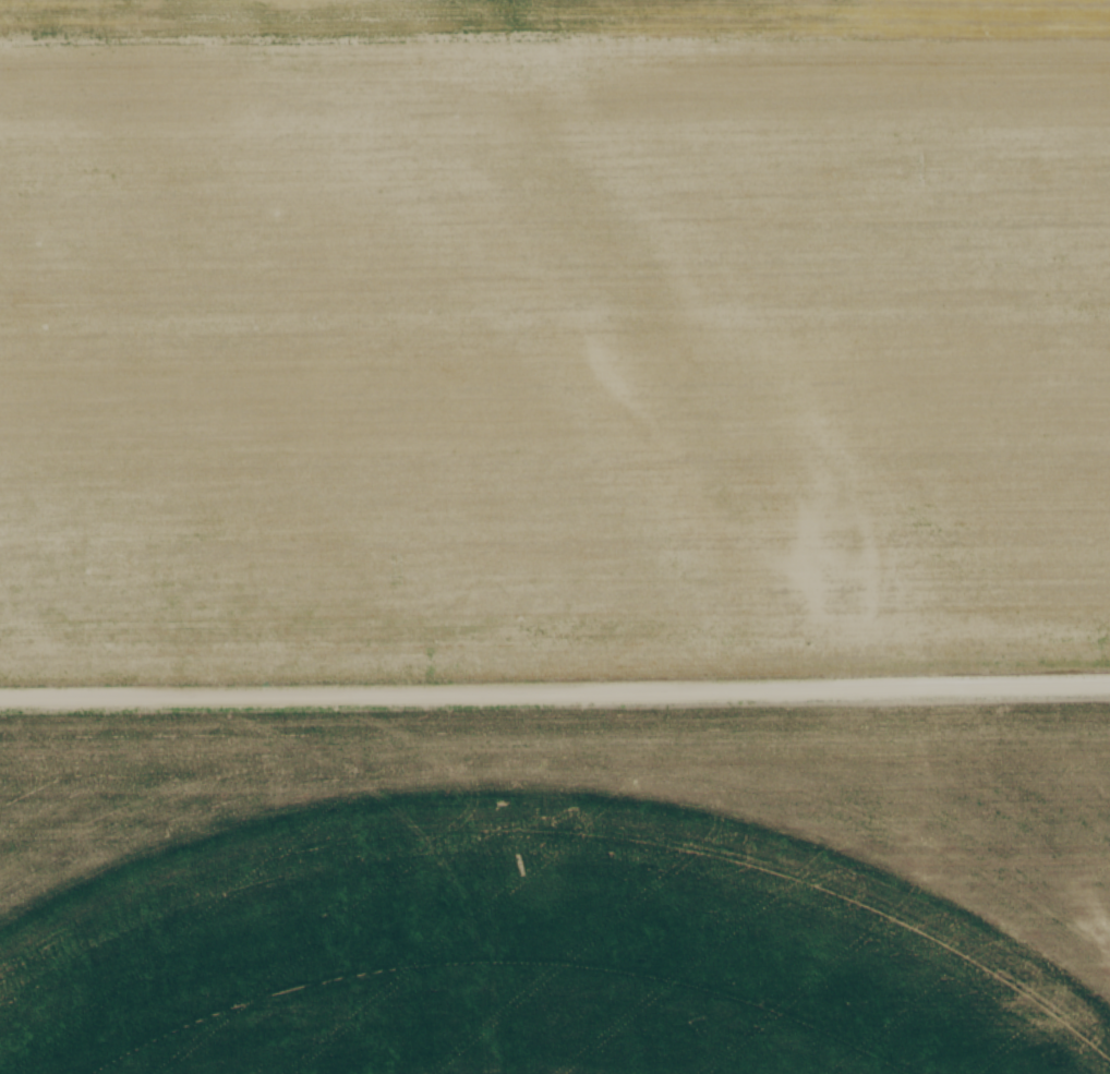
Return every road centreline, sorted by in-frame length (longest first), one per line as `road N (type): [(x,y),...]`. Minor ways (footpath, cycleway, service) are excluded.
road 1 (residential): [(0,700),(1109,686)]

